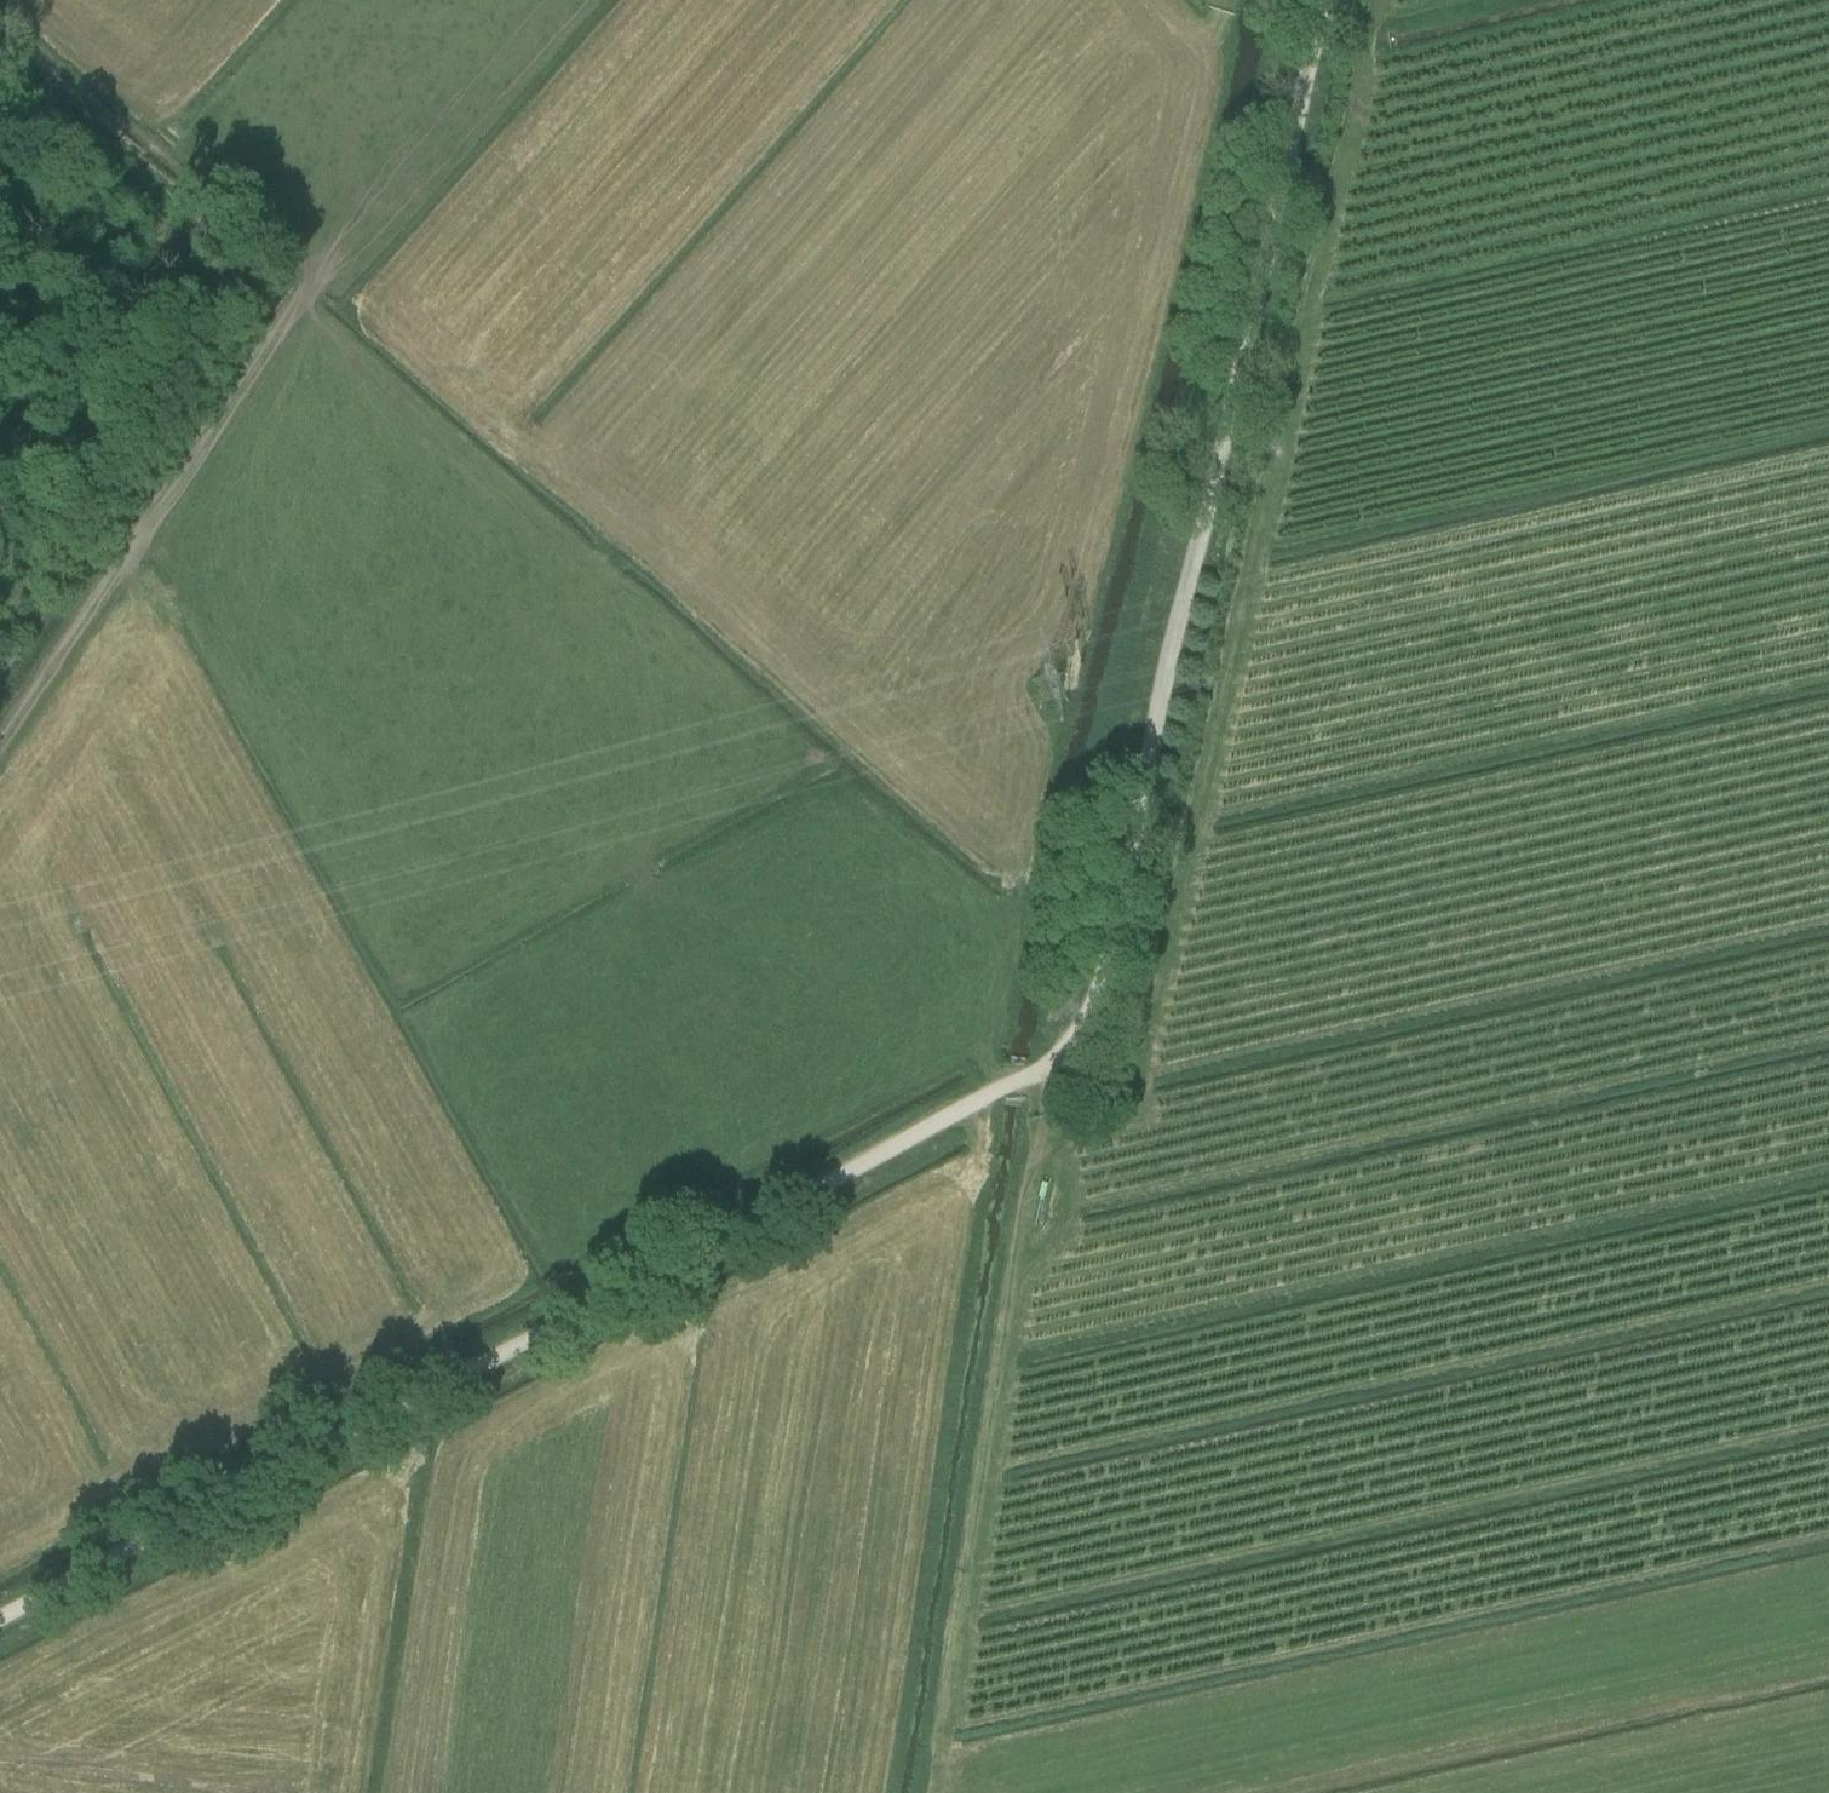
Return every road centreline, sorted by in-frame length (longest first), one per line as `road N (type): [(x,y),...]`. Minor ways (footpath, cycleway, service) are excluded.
road 1 (track): [(0,1629),(1033,1067),(1077,1022),(1099,971),(1308,0)]
road 2 (track): [(0,615),(207,311),(191,237),(0,63)]

